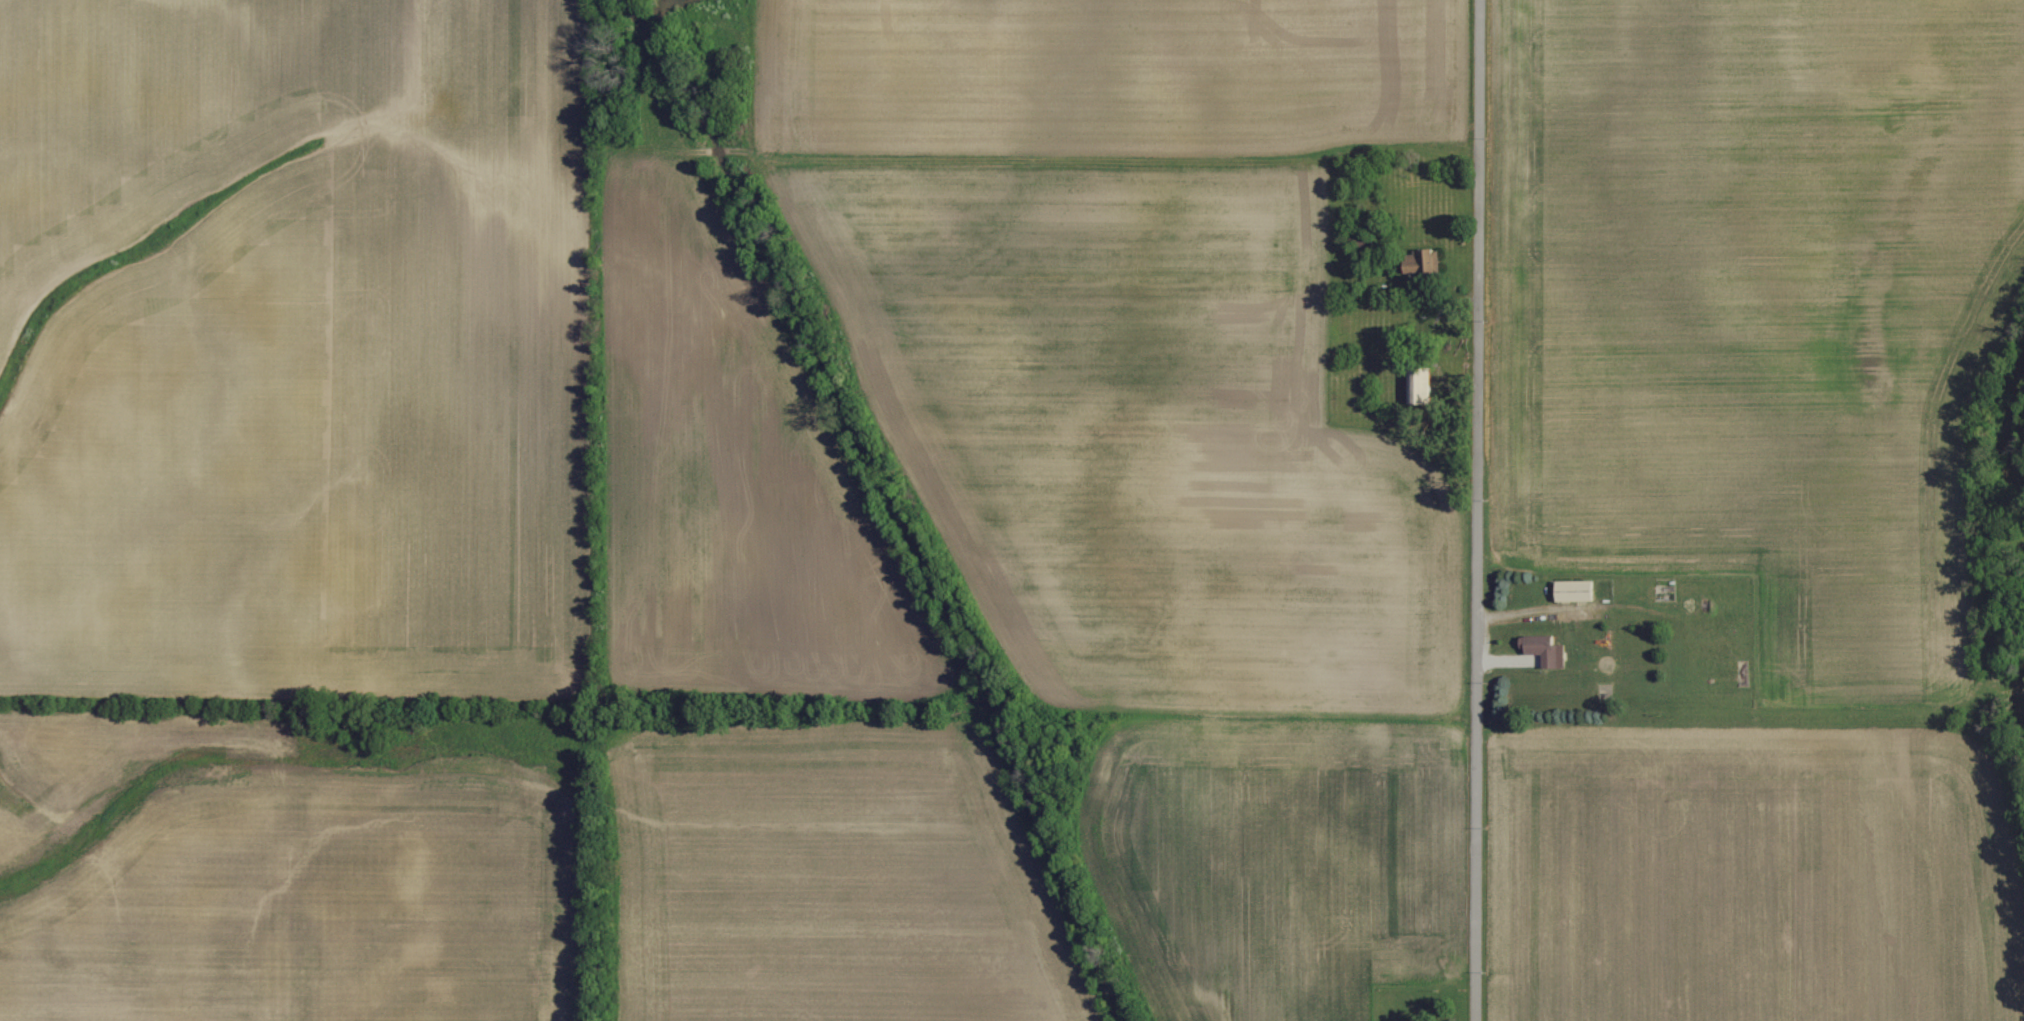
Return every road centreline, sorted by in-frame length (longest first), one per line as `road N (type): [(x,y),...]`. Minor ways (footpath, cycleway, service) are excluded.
road 1 (residential): [(1476,1020),(1481,0)]
road 2 (track): [(681,147),(741,147),(760,156),(1259,159),(1359,144),(1480,144)]

